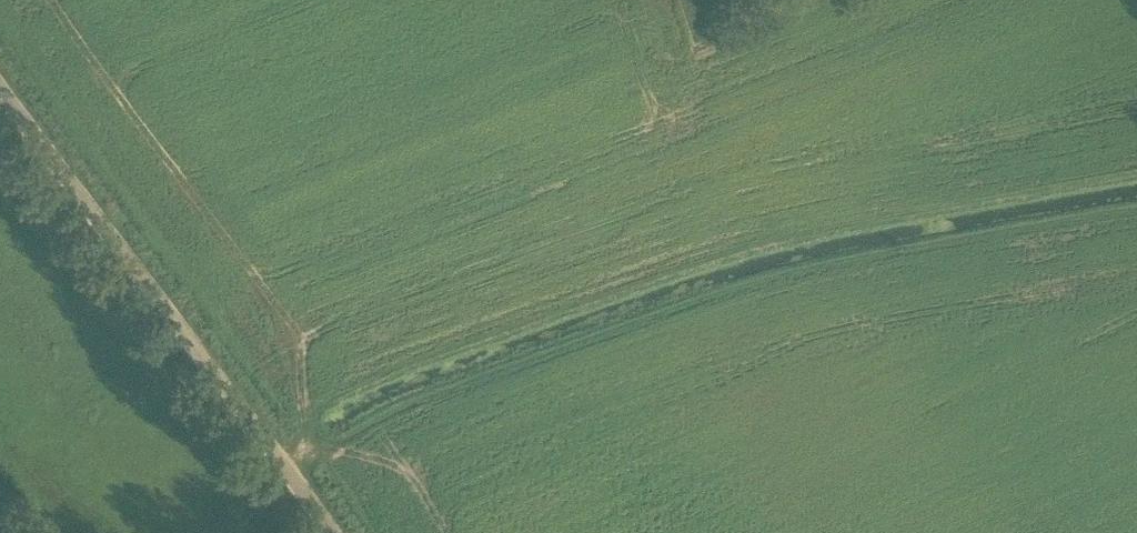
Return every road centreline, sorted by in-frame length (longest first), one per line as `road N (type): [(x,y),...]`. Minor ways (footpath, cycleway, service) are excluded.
road 1 (unclassified): [(330,532),(0,87)]

